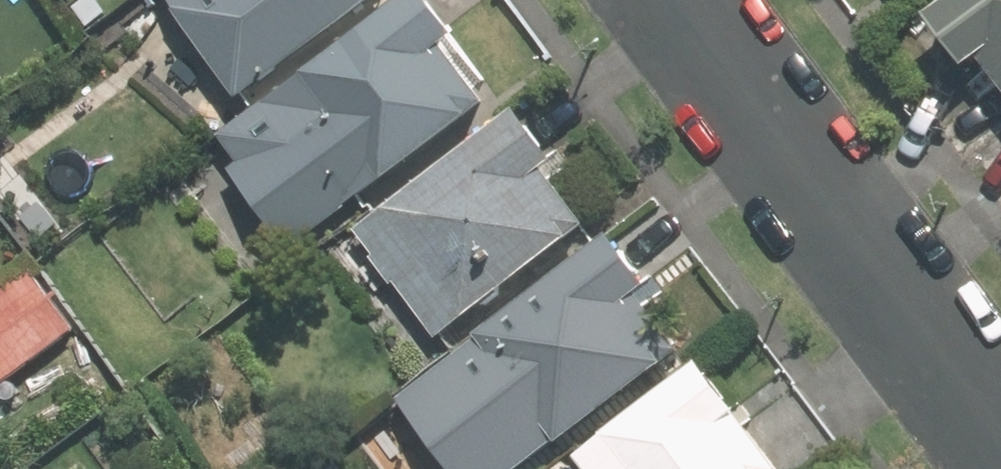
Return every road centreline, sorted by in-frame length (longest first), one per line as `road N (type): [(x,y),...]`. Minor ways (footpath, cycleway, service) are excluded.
road 1 (residential): [(676,0),(1000,436)]

